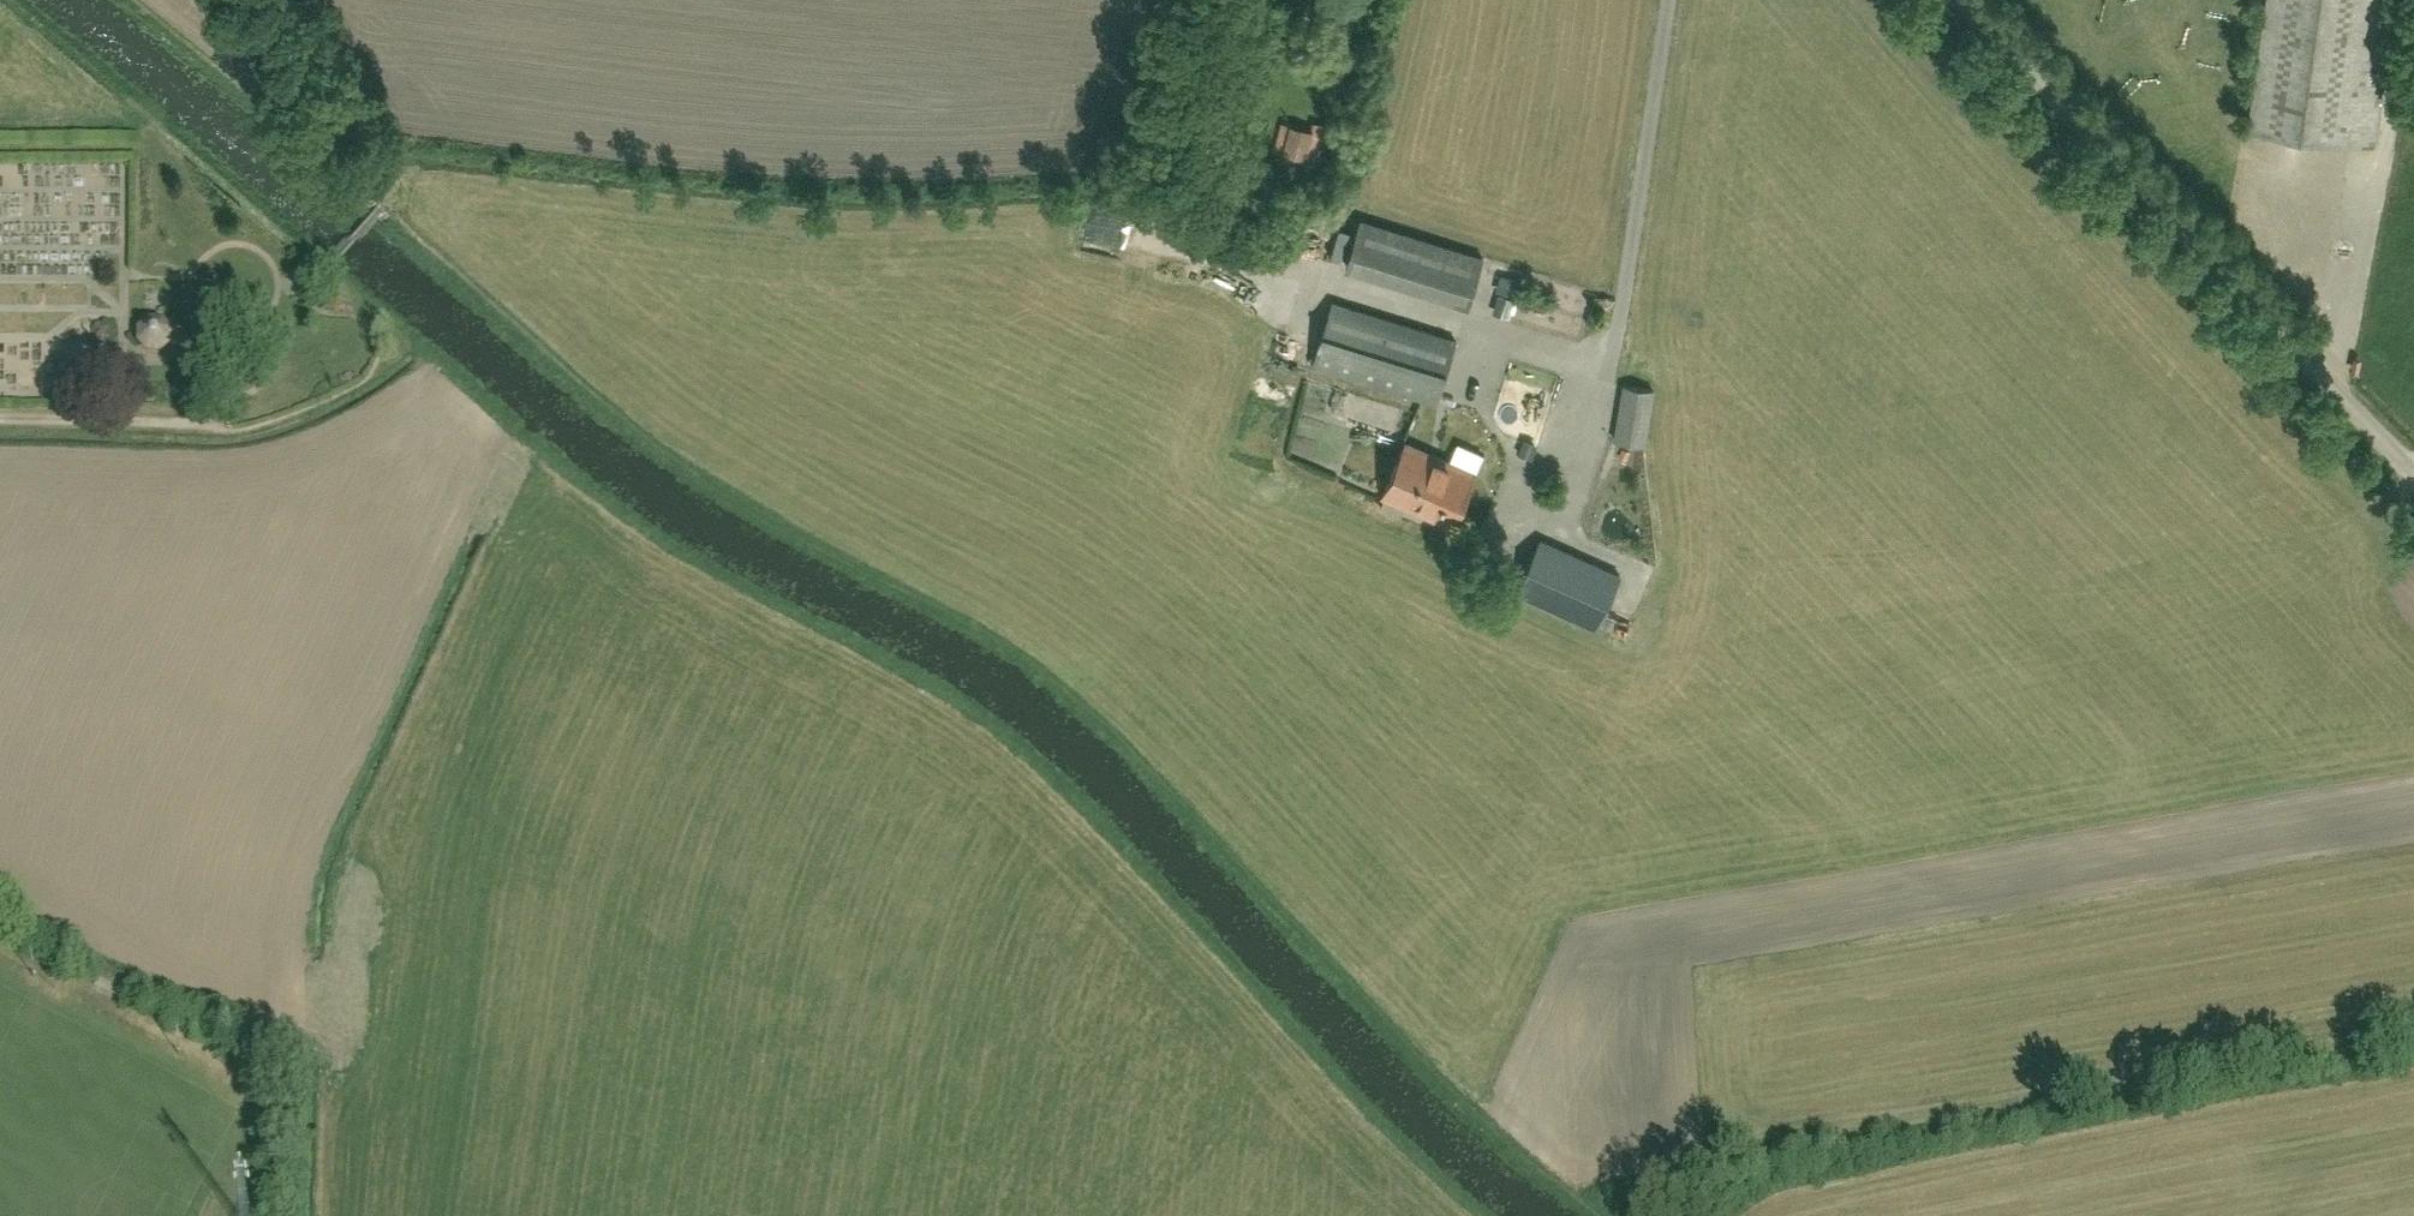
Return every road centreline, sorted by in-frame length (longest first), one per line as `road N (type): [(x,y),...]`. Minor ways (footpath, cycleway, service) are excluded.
road 1 (unclassified): [(2413,483),(1957,0)]
road 2 (residential): [(0,419),(213,425)]

